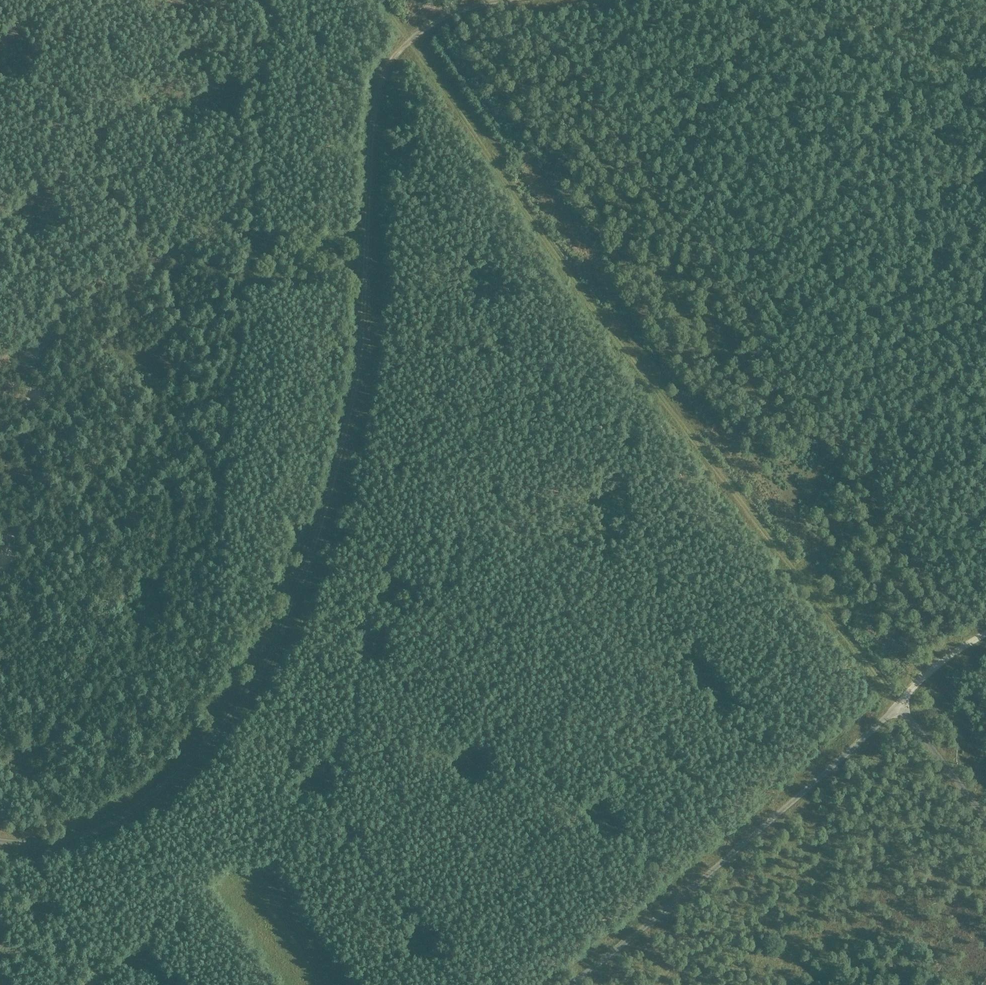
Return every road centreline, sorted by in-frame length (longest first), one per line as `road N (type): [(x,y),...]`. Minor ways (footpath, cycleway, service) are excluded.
road 1 (unclassified): [(568,984),(770,820),(898,699)]
road 2 (unclassified): [(985,814),(898,699)]

